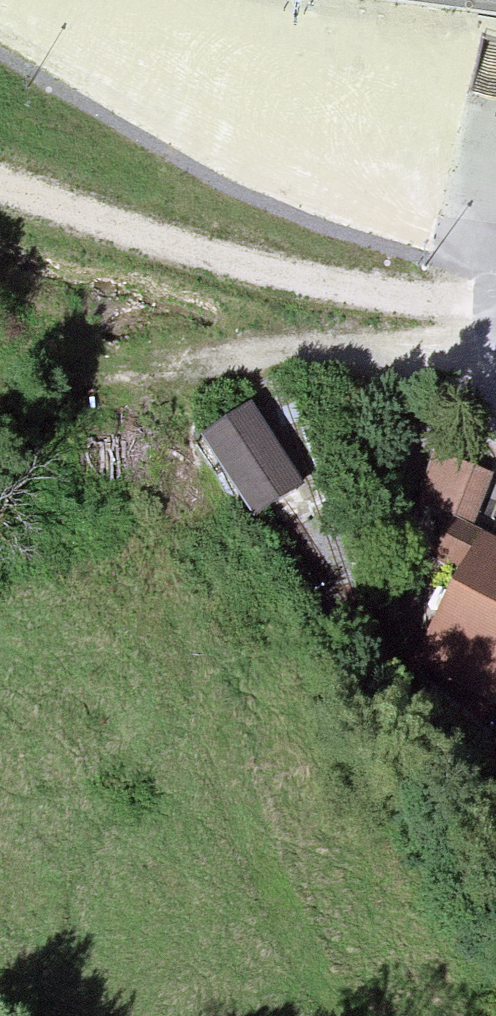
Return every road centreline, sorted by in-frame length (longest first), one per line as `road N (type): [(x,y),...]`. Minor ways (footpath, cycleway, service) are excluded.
road 1 (track): [(209,364),(146,440),(151,498),(192,667),(263,878),(341,1015)]
road 2 (track): [(0,183),(217,255),(336,284),(495,299)]
road 3 (track): [(50,370),(209,364),(276,347),(495,362)]

